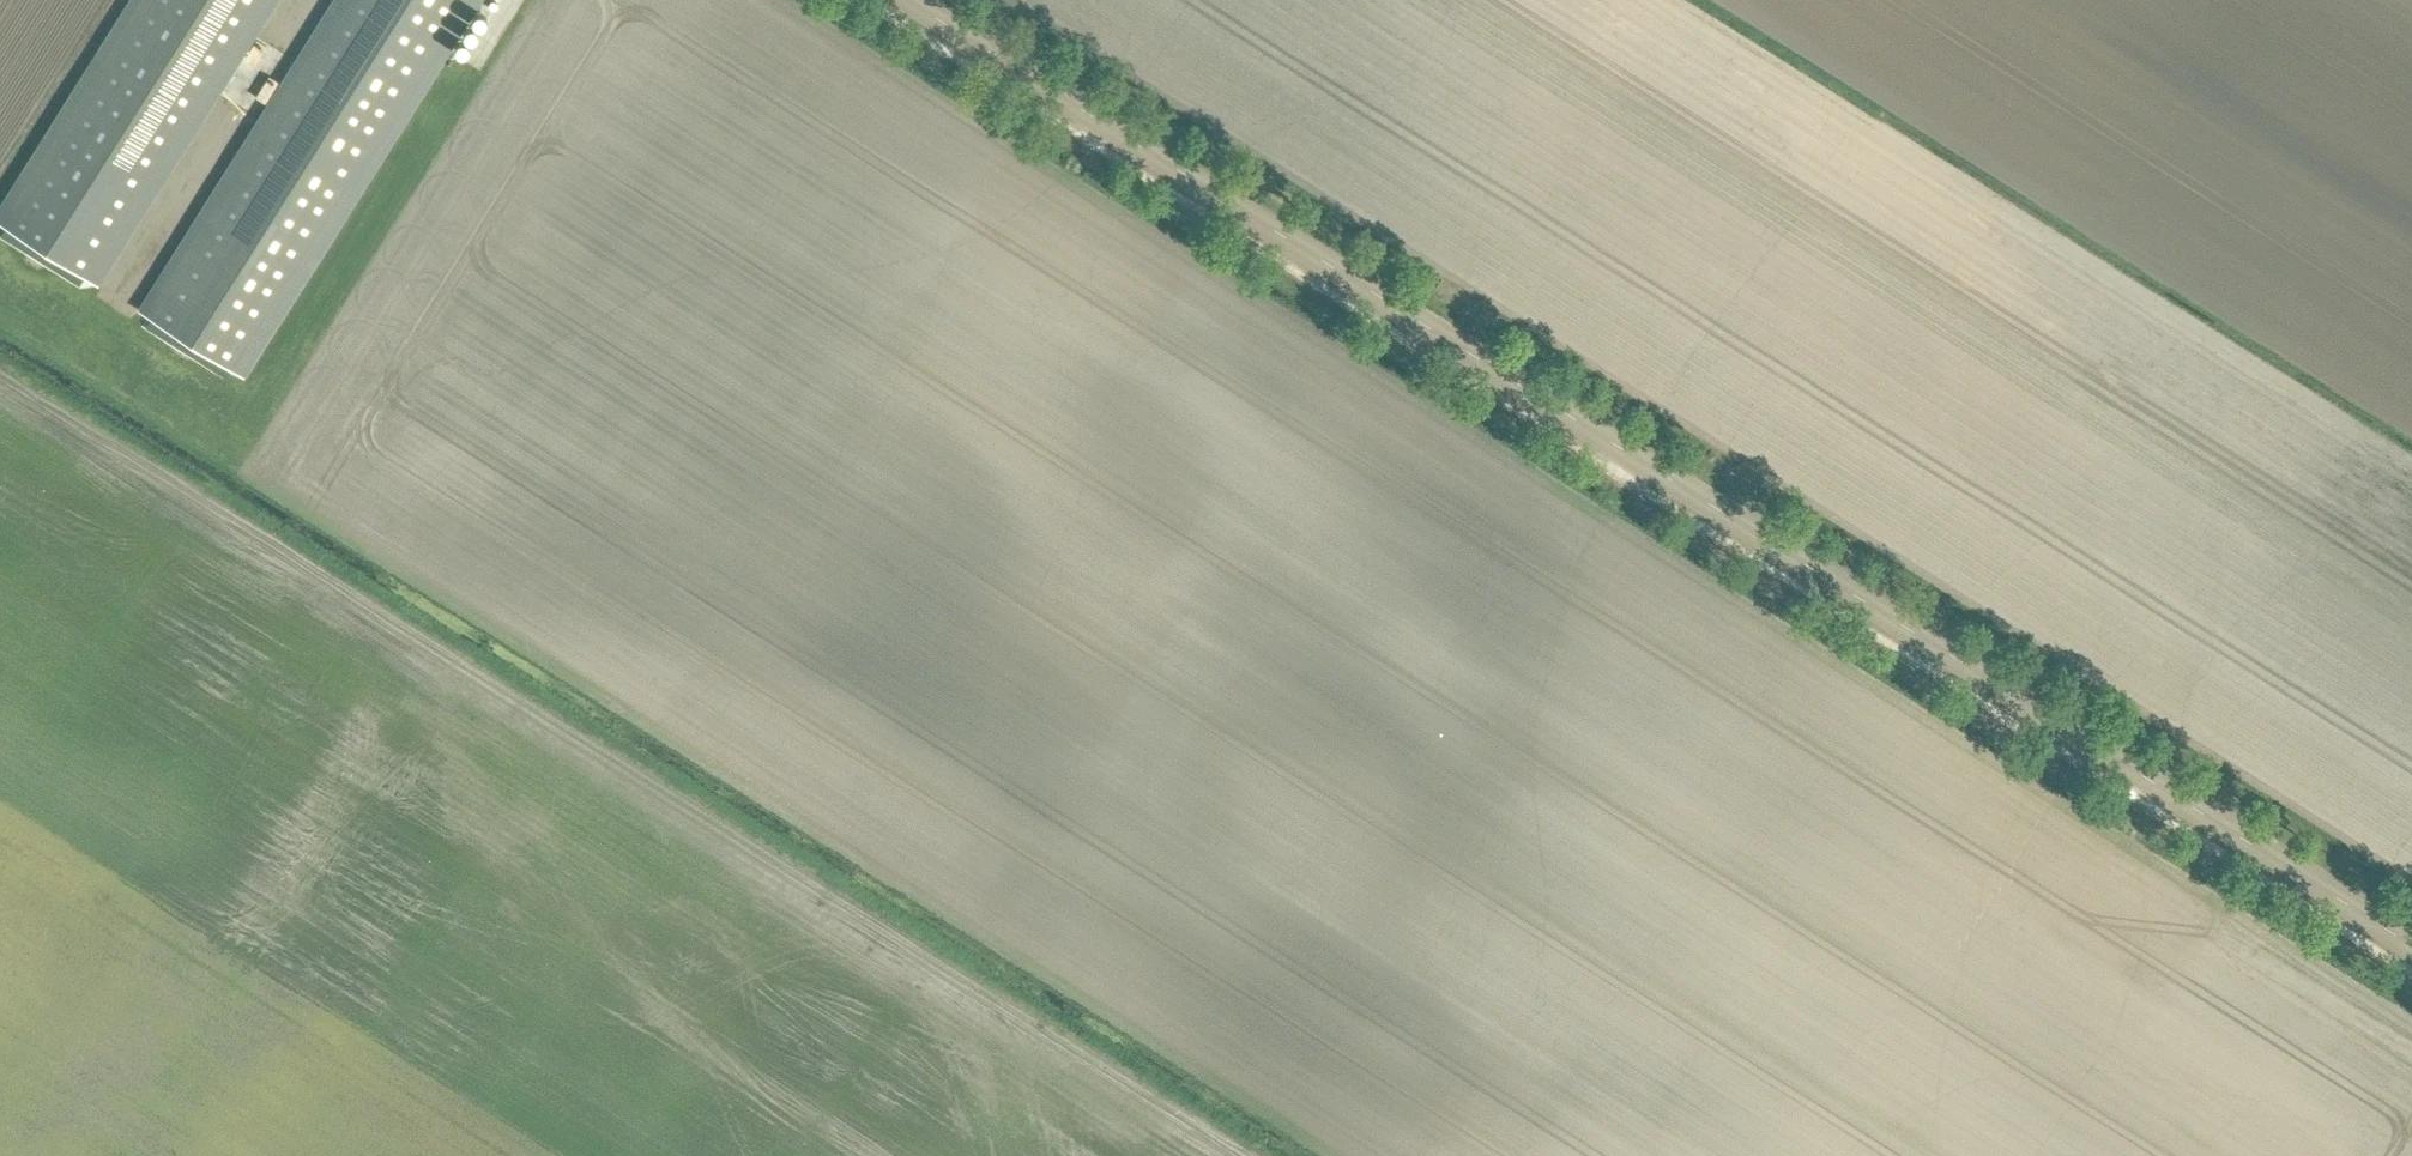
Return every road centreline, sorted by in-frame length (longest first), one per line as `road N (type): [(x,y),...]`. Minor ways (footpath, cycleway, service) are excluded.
road 1 (unclassified): [(2411,943),(910,0)]

